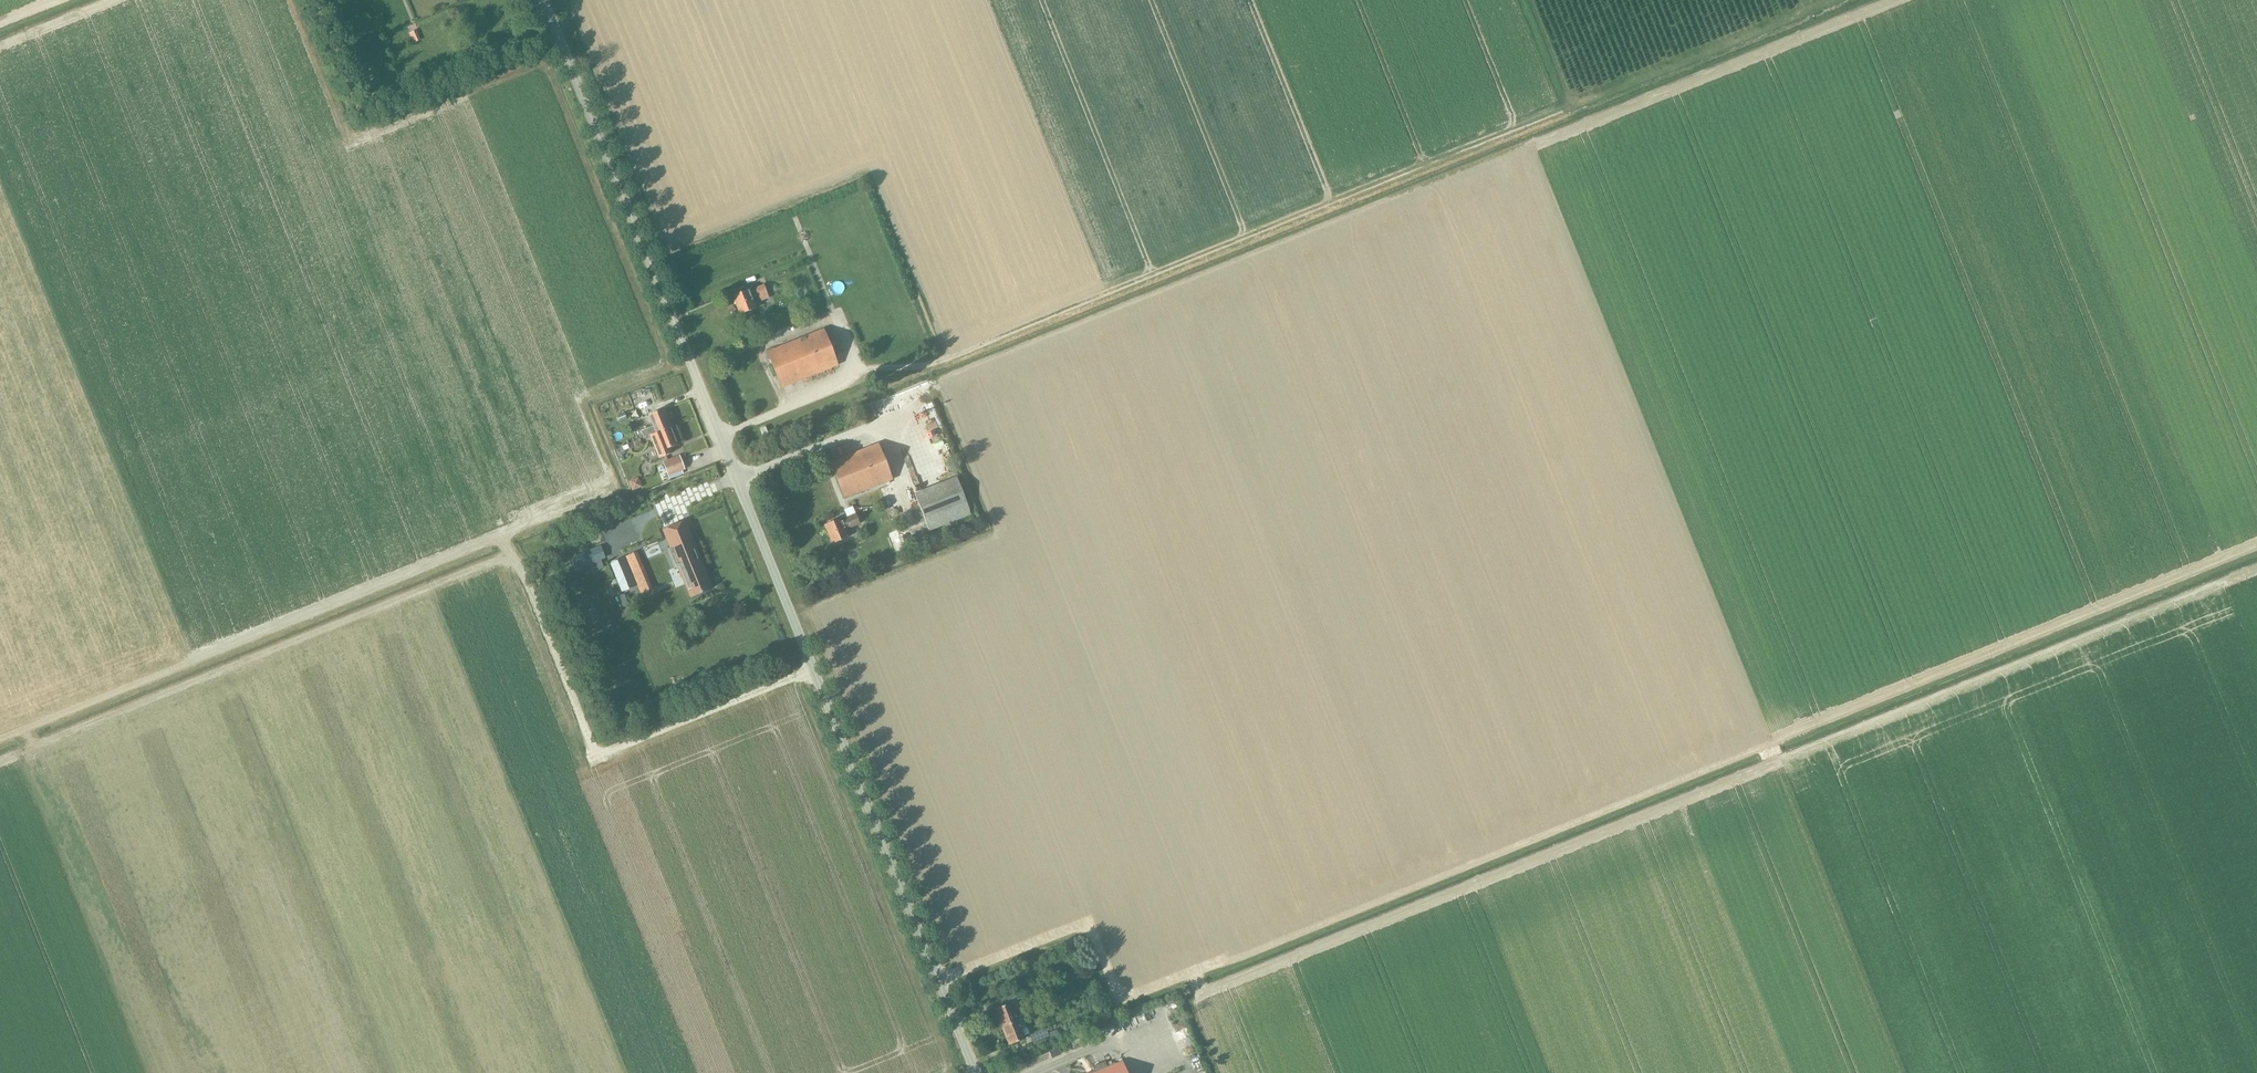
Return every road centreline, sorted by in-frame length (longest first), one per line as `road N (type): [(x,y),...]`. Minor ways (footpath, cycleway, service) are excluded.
road 1 (unclassified): [(975,1072),(543,0)]

